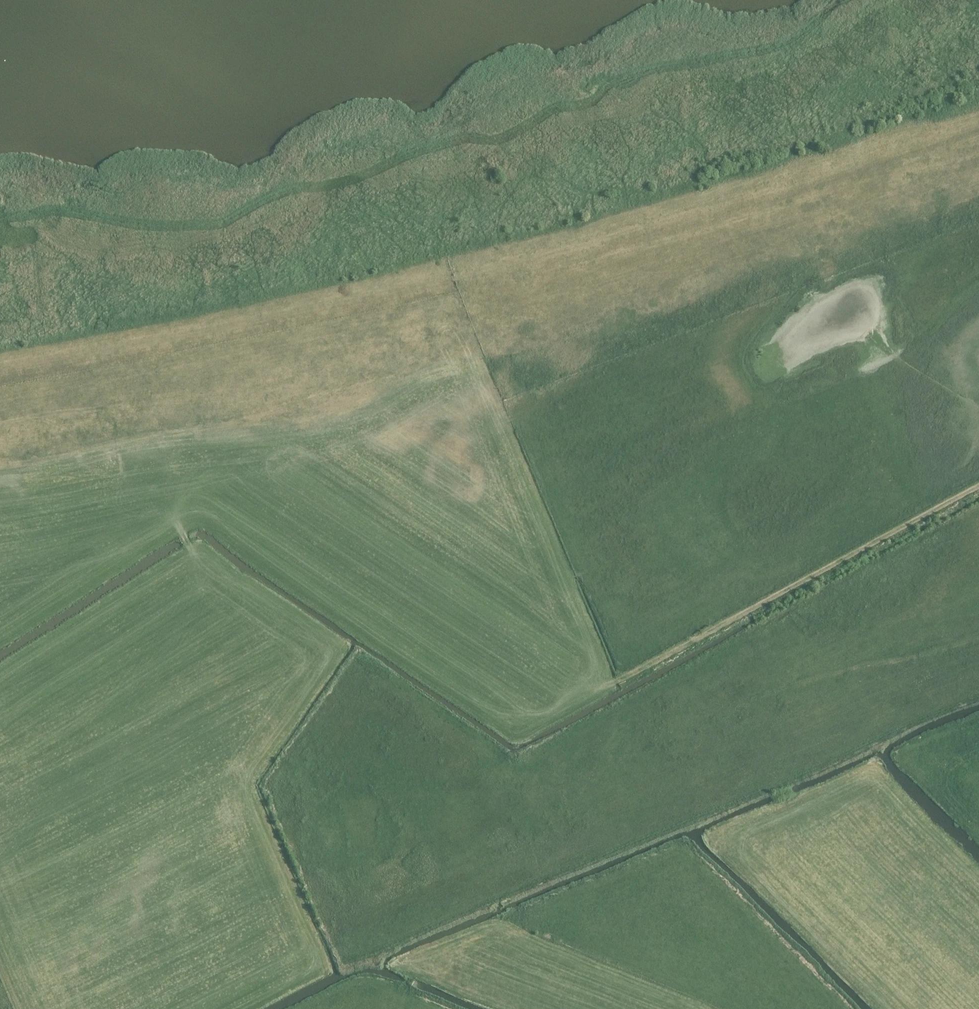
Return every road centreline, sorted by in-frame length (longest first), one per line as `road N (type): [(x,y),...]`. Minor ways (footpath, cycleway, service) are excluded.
road 1 (track): [(595,690),(978,489)]

